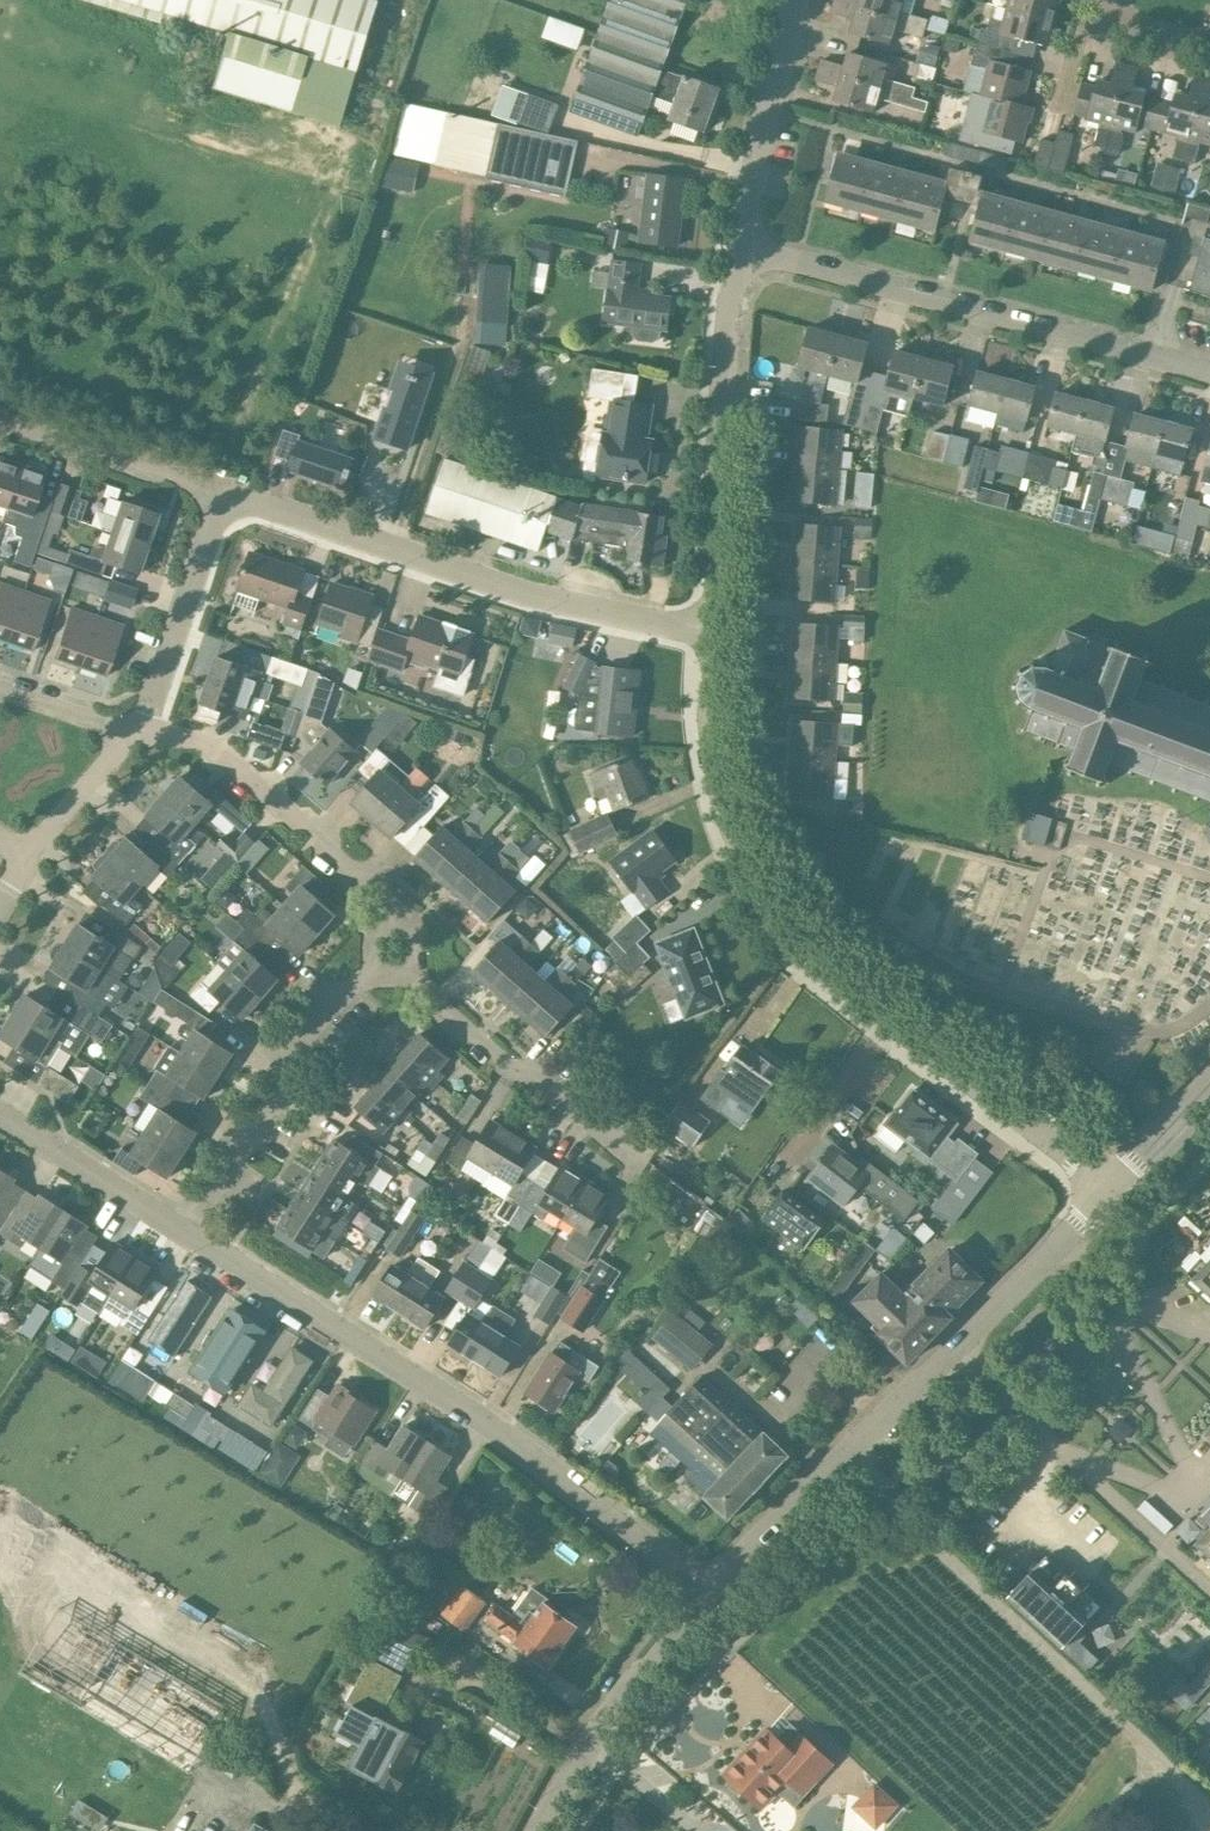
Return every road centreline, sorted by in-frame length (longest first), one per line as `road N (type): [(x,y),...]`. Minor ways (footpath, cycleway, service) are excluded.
road 1 (residential): [(1114,1185),(908,1027),(774,881),(747,841),(716,754),(715,662),(699,629)]
road 2 (residential): [(704,1593),(482,1423),(189,1235)]
road 3 (unclassified): [(704,1593),(1114,1185)]
road 4 (residential): [(699,629),(589,609),(263,501),(228,509)]
road 5 (residential): [(1209,374),(758,251)]
road 6 (residential): [(699,629),(715,605),(726,308),(758,251)]
road 7 (residential): [(413,968),(407,918),(211,744),(135,731)]
road 8 (residential): [(189,1235),(292,1082),(298,1042),(370,974),(413,968)]
road 9 (residential): [(646,1160),(557,1084),(511,1076),(413,968)]
road 10 (unclassified): [(538,1830),(585,1747),(704,1593)]
road 11 (residential): [(758,251),(747,214),(799,0)]
road 12 (residential): [(0,416),(203,486),(228,509)]
road 13 (residential): [(228,509),(213,525),(135,731)]
road 14 (residential): [(189,1235),(0,1115)]
road 15 (residential): [(135,731),(32,860)]
road 16 (unclassified): [(1114,1185),(1209,1077)]
road 17 (residential): [(0,695),(135,731)]

